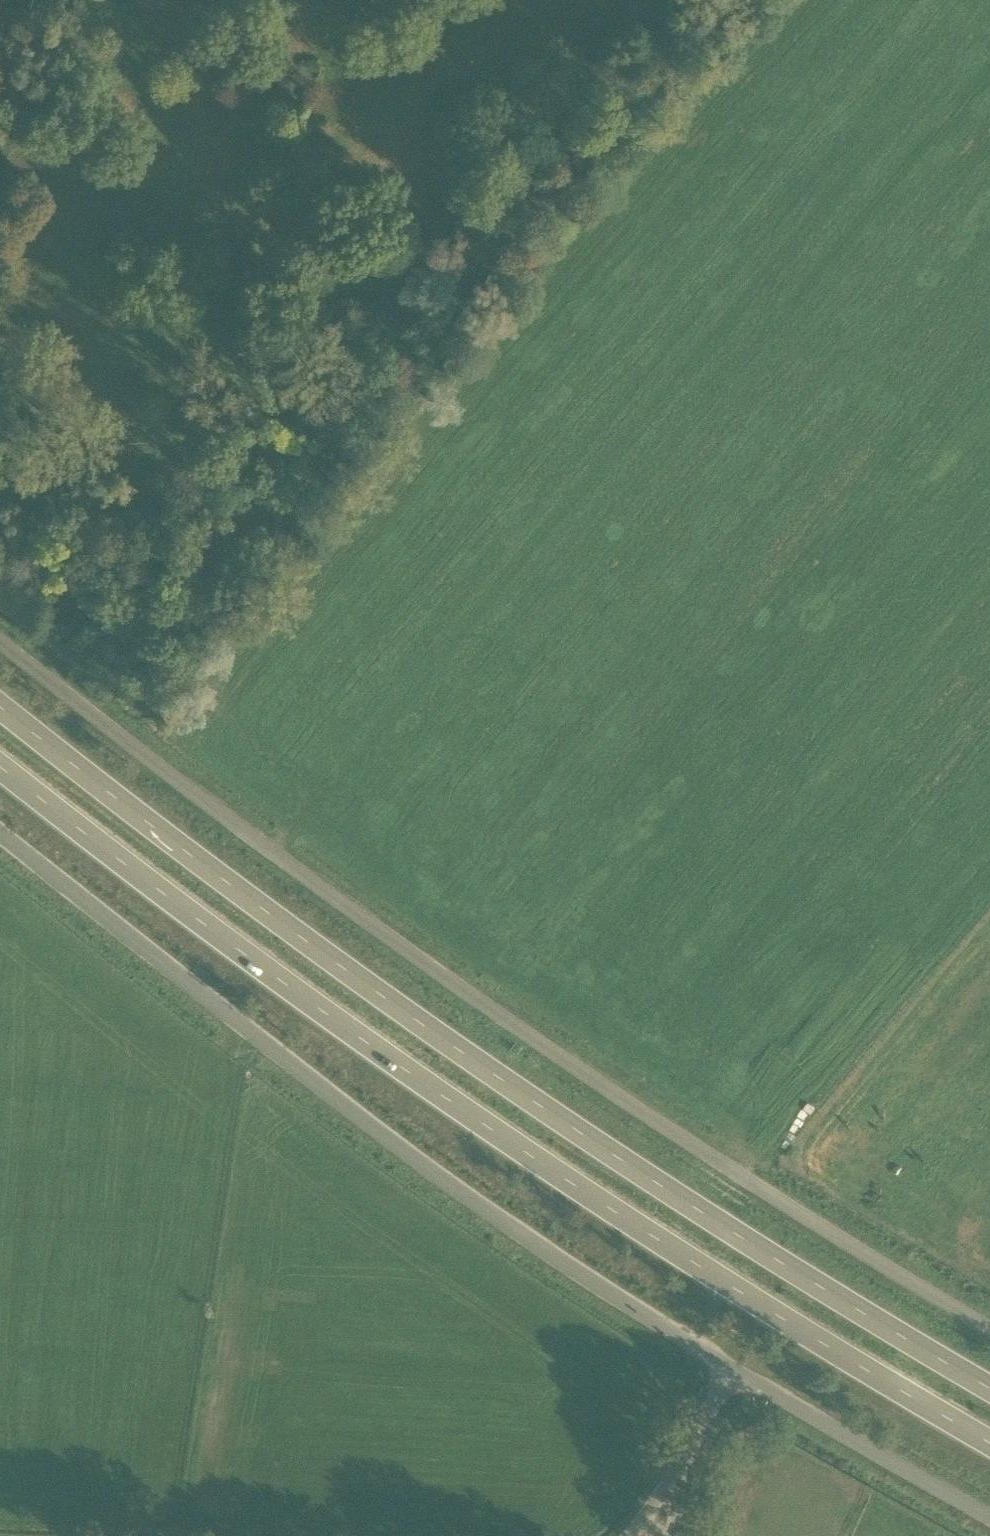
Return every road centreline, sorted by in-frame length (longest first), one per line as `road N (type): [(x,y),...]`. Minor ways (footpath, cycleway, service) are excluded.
road 1 (unclassified): [(989,1325),(666,1125),(355,905),(0,623)]
road 2 (primary): [(989,1387),(752,1243),(417,1019),(0,705)]
road 3 (primary): [(0,767),(464,1113),(719,1282),(989,1445)]
road 4 (tertiary): [(734,1371),(527,1244),(374,1133),(0,834)]
road 5 (unclassified): [(989,1522),(734,1371)]
road 6 (tertiary): [(645,1535),(734,1371)]

